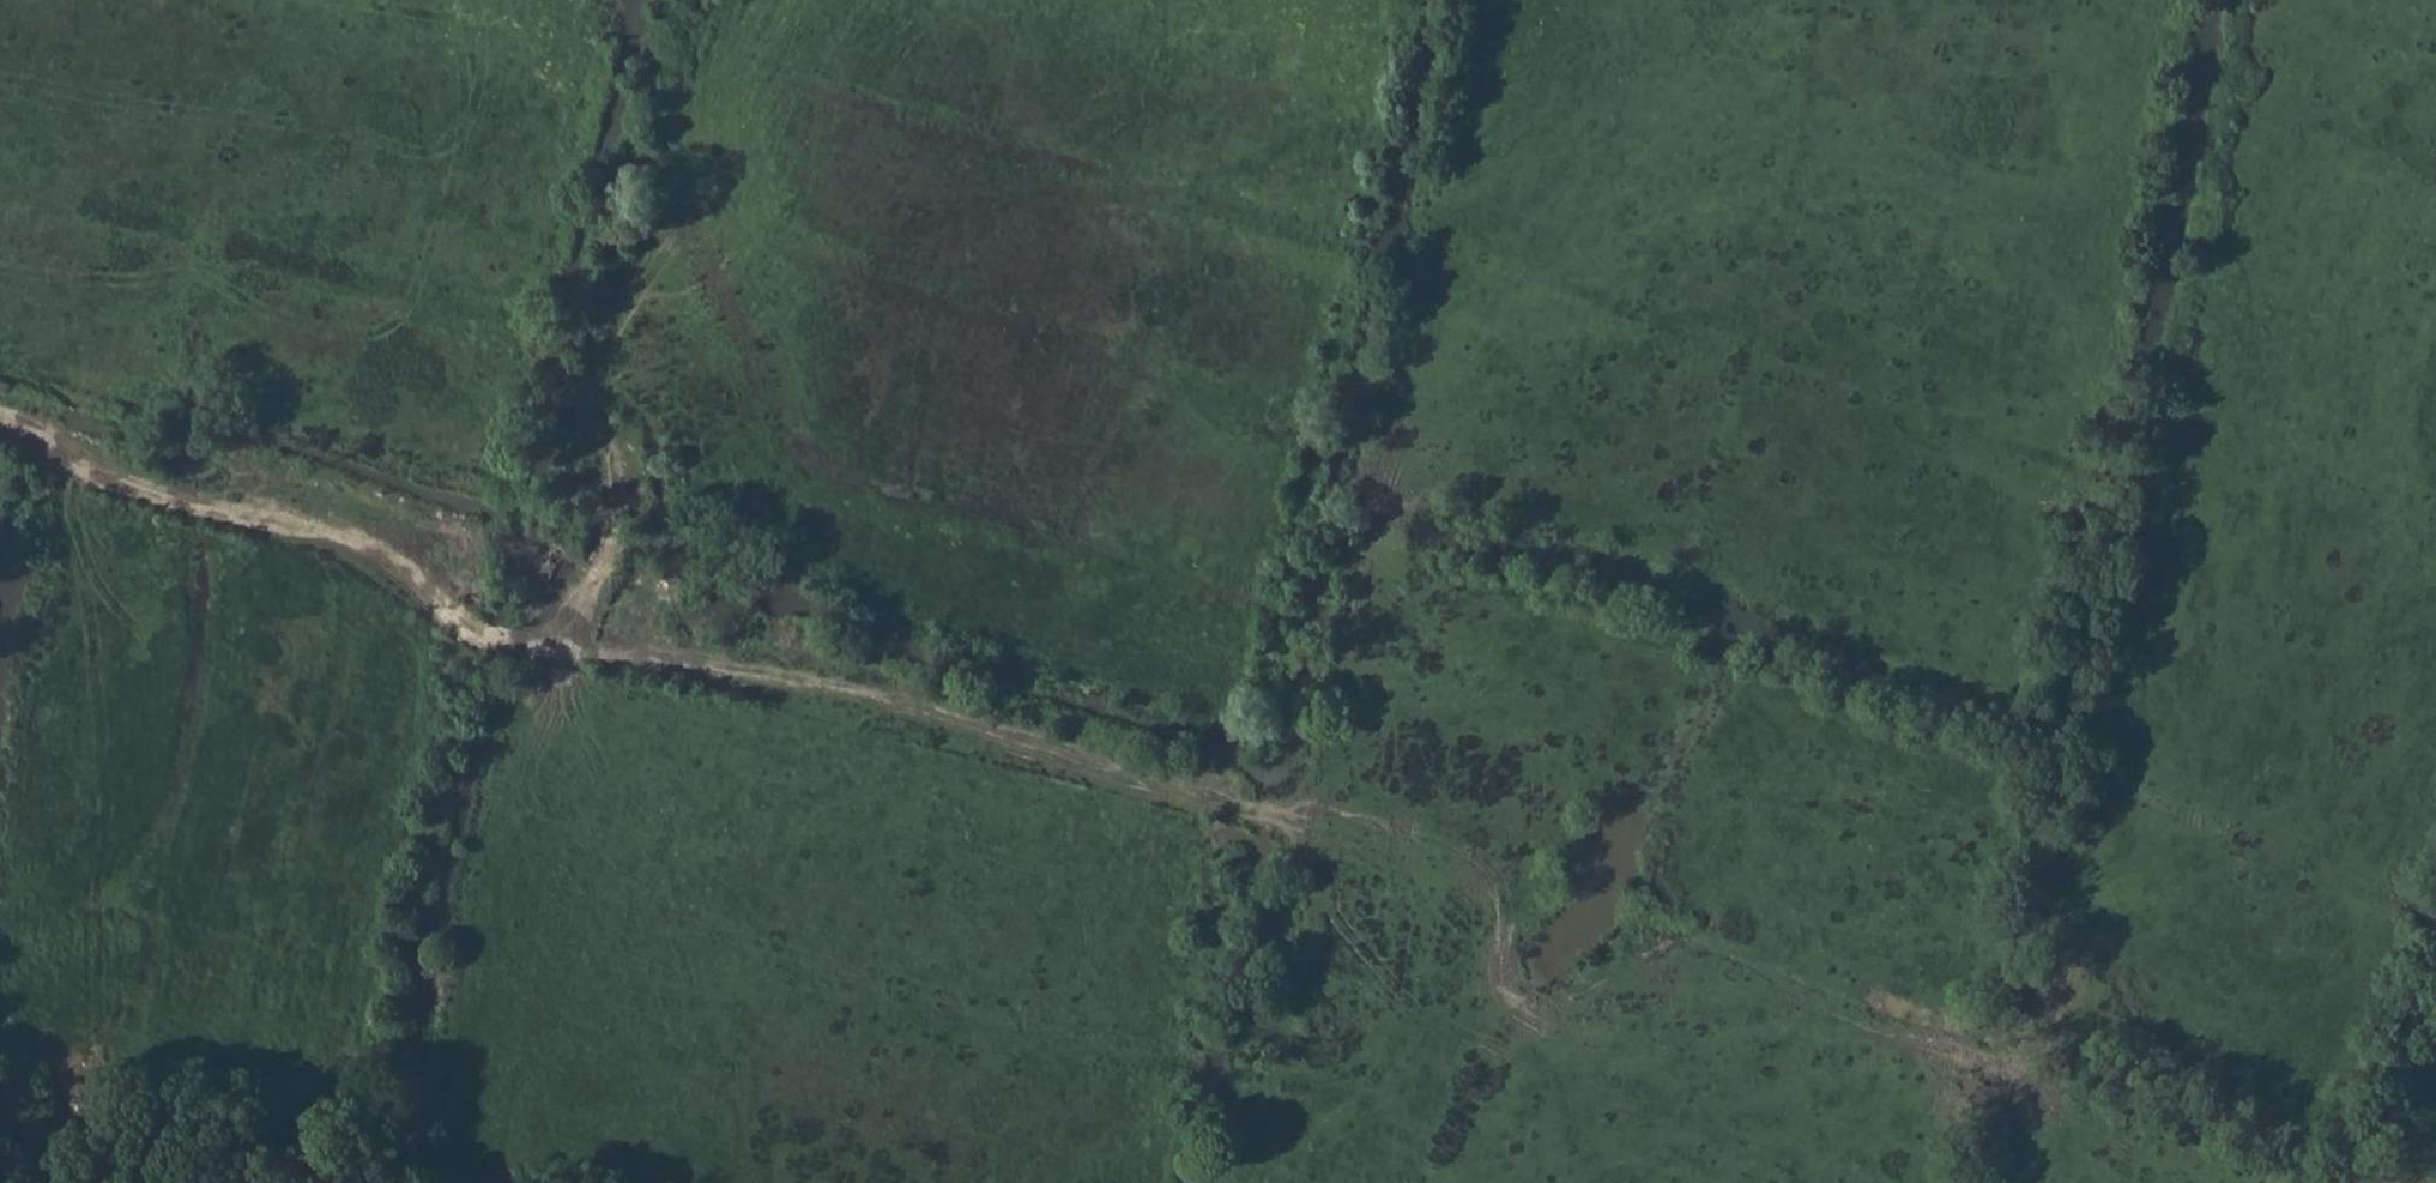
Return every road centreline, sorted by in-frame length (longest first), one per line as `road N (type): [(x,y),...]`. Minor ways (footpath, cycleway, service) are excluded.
road 1 (track): [(0,416),(57,433),(100,475),(364,537),(481,637),(896,701),(1242,811)]

